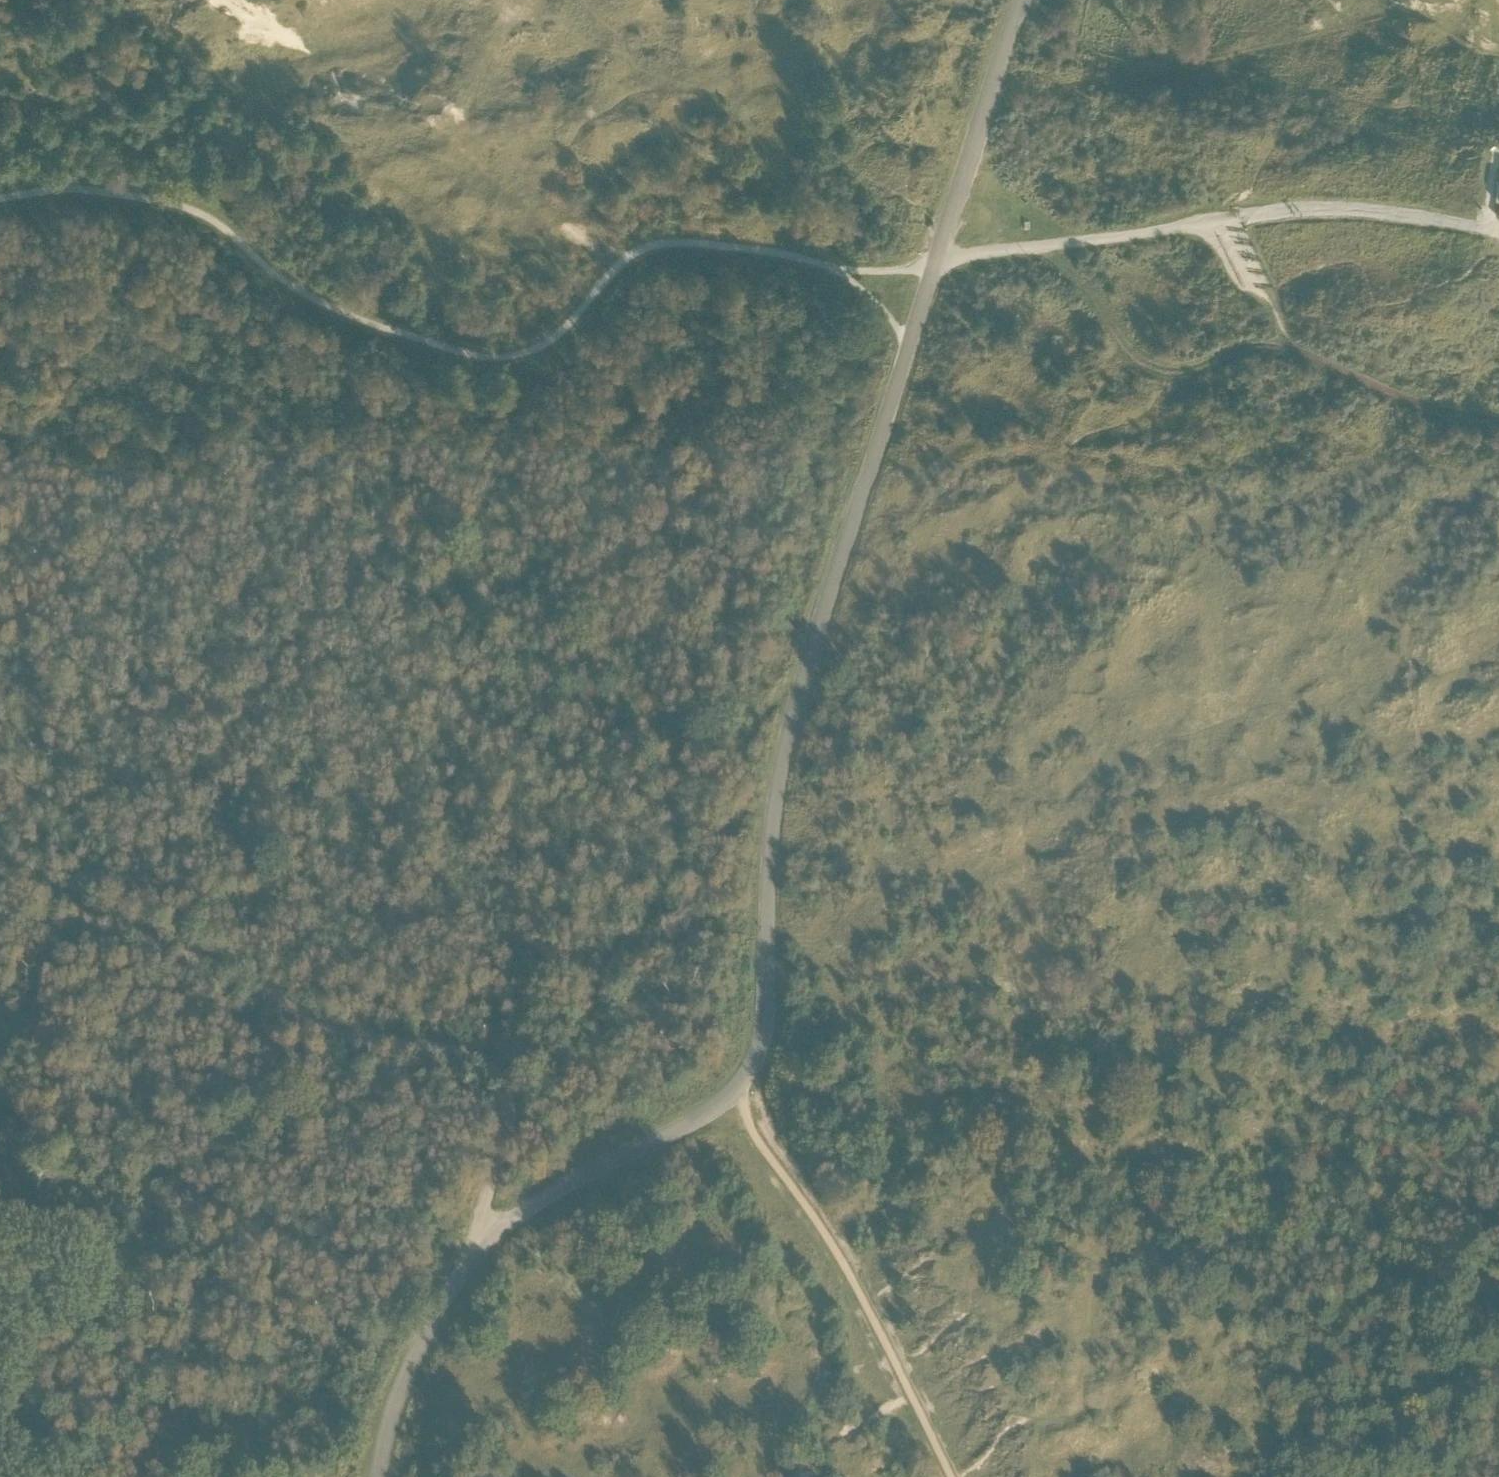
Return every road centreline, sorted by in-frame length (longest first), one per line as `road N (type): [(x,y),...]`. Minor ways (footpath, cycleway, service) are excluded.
road 1 (unclassified): [(378,1476),(406,1376),(450,1291),(488,1242),(541,1201),(717,1108),(749,1072),(763,1028),(774,806),(791,720),(1021,0)]
road 2 (track): [(488,1242),(481,1218),(509,1134),(509,1111),(476,1061),(337,1033),(0,869)]
road 3 (track): [(1042,249),(1155,380),(1246,346),(1284,345),(1448,414),(1498,420)]
road 4 (track): [(1219,217),(1284,345)]

